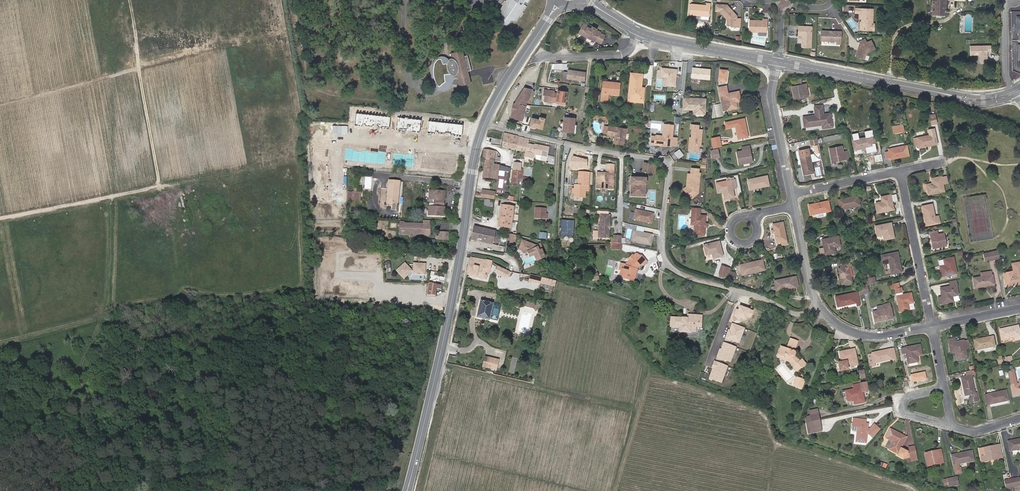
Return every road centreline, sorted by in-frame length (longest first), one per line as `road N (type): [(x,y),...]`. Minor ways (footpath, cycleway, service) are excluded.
road 1 (track): [(280,0),(303,122),(304,284),(103,311),(78,435)]
road 2 (residential): [(817,304),(792,313),(673,269),(662,239),(667,164),(659,159),(484,123)]
road 3 (track): [(0,218),(251,167),(303,122)]
road 4 (track): [(0,105),(285,29)]
road 5 (tertiary): [(779,61),(973,99),(1017,92)]
road 6 (track): [(420,490),(449,365),(539,384)]
road 7 (track): [(917,490),(779,435),(770,490)]
road 8 (residential): [(475,152),(348,136),(344,203)]
road 9 (secondary): [(451,303),(407,490)]
road 10 (track): [(127,0),(159,188)]
road 11 (residential): [(900,172),(932,328)]
road 12 (secondary): [(475,152),(451,303)]
road 13 (track): [(654,370),(761,411),(778,442)]
road 14 (secondary): [(558,1),(484,123)]
road 15 (tertiary): [(640,31),(779,61)]
road 16 (residential): [(791,194),(772,99),(779,61)]
road 17 (track): [(654,370),(616,490)]
road 18 (residential): [(932,328),(856,334),(817,304)]

